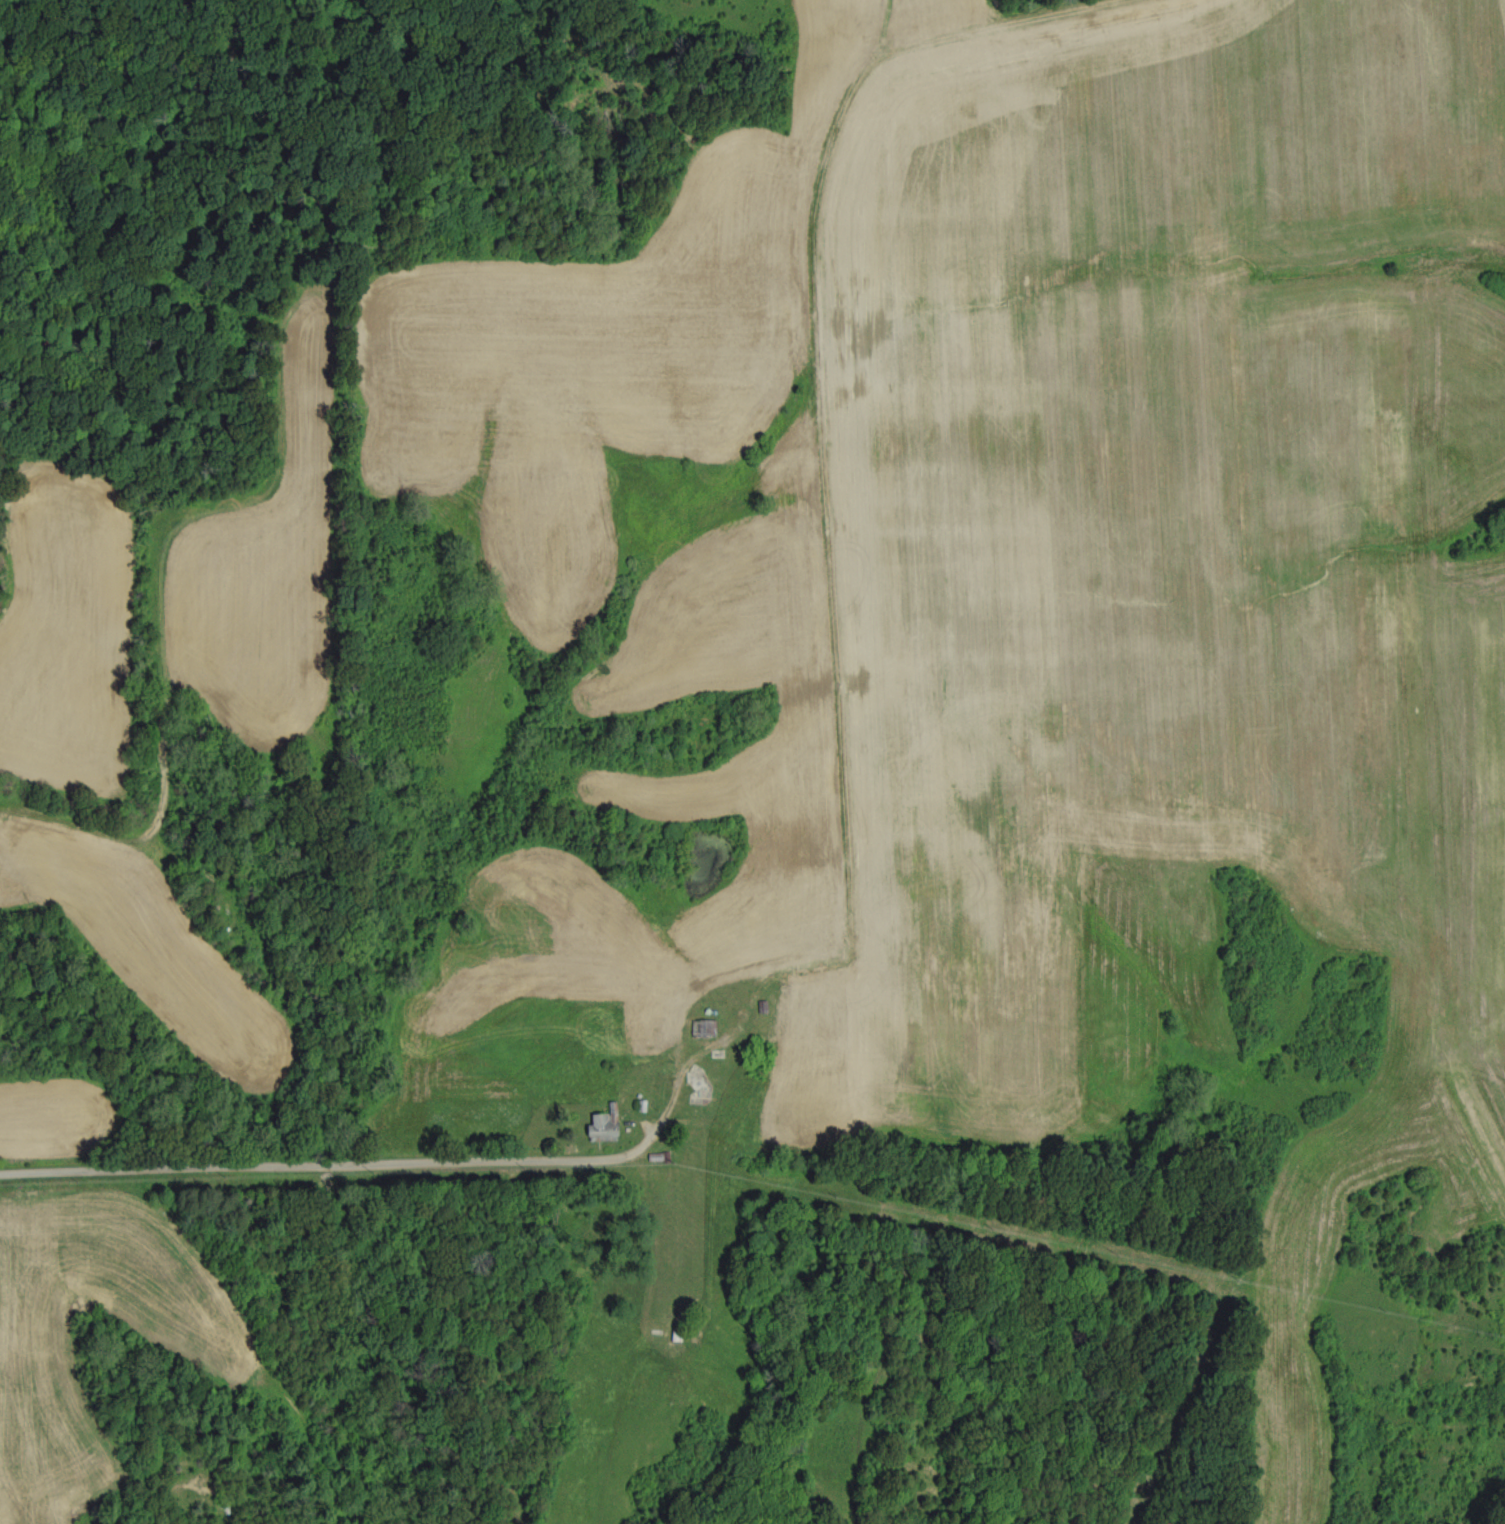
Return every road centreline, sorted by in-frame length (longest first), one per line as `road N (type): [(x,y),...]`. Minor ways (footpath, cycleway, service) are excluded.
road 1 (residential): [(0,1177),(612,1162)]

